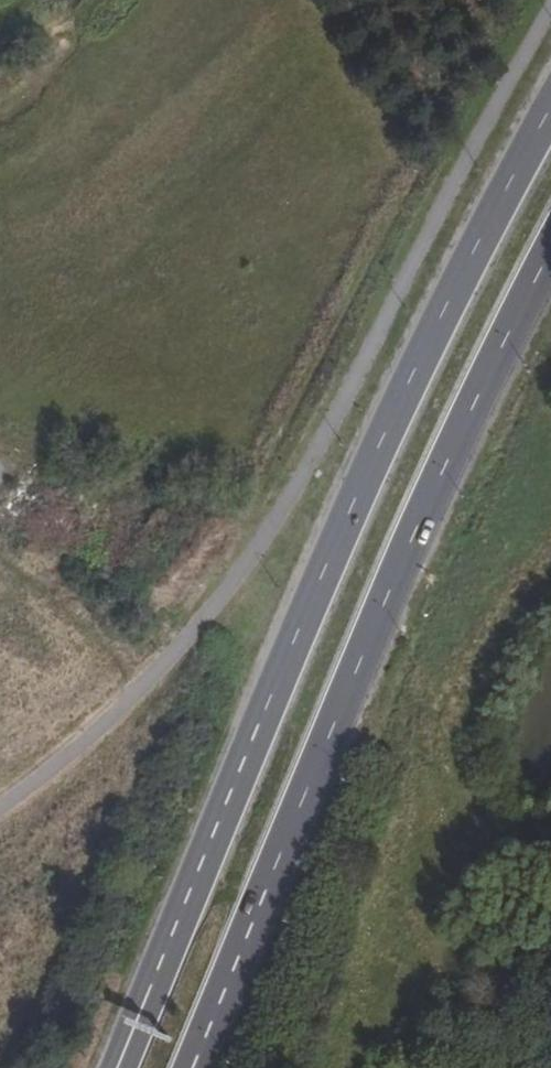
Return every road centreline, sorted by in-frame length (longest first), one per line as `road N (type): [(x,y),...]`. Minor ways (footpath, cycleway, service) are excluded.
road 1 (primary): [(550,113),(422,363),(139,1017)]
road 2 (primary): [(194,1067),(439,475),(550,252)]

